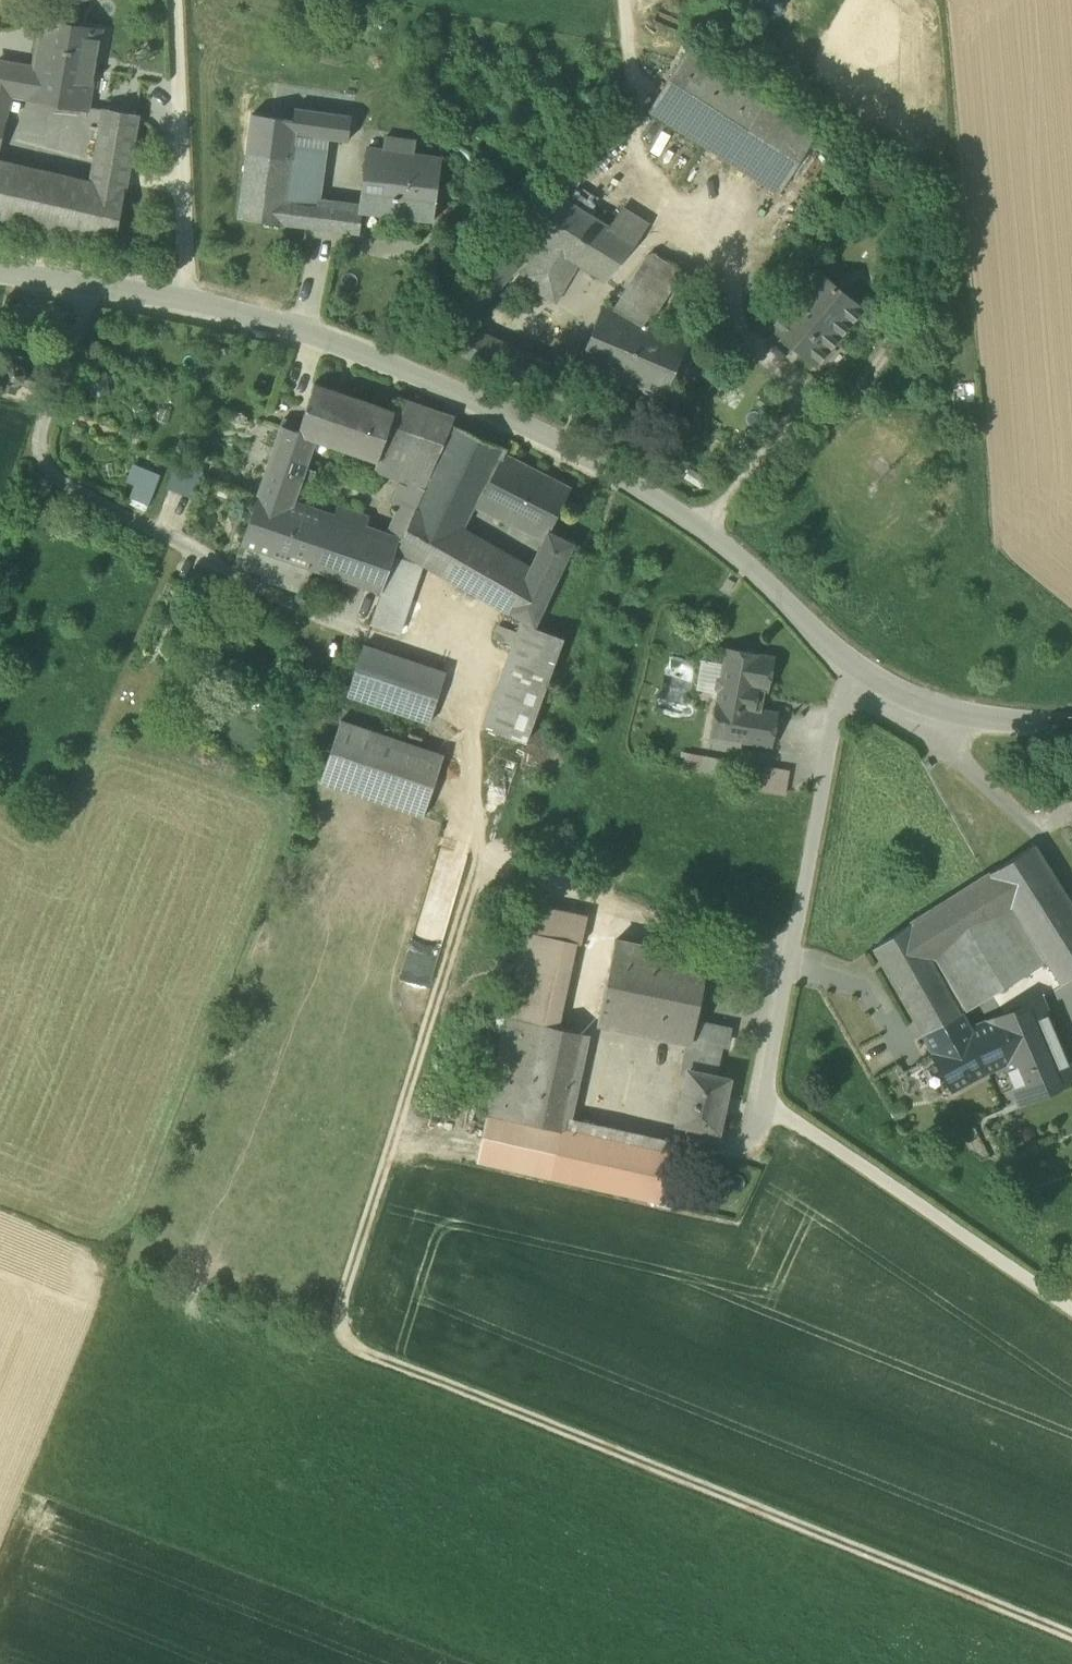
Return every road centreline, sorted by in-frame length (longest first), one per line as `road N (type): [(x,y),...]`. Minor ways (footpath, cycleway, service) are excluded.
road 1 (track): [(1071,1638),(335,1341),(479,851),(463,712)]
road 2 (unclassified): [(857,674),(721,538),(437,381),(185,304),(91,287)]
road 3 (unclassified): [(857,674),(836,720),(764,1098),(1071,1311)]
road 4 (unclassified): [(91,287),(36,440),(53,486),(356,634)]
road 5 (unclassified): [(1071,720),(975,723),(925,710),(857,674)]
road 6 (track): [(0,1202),(160,1267)]

